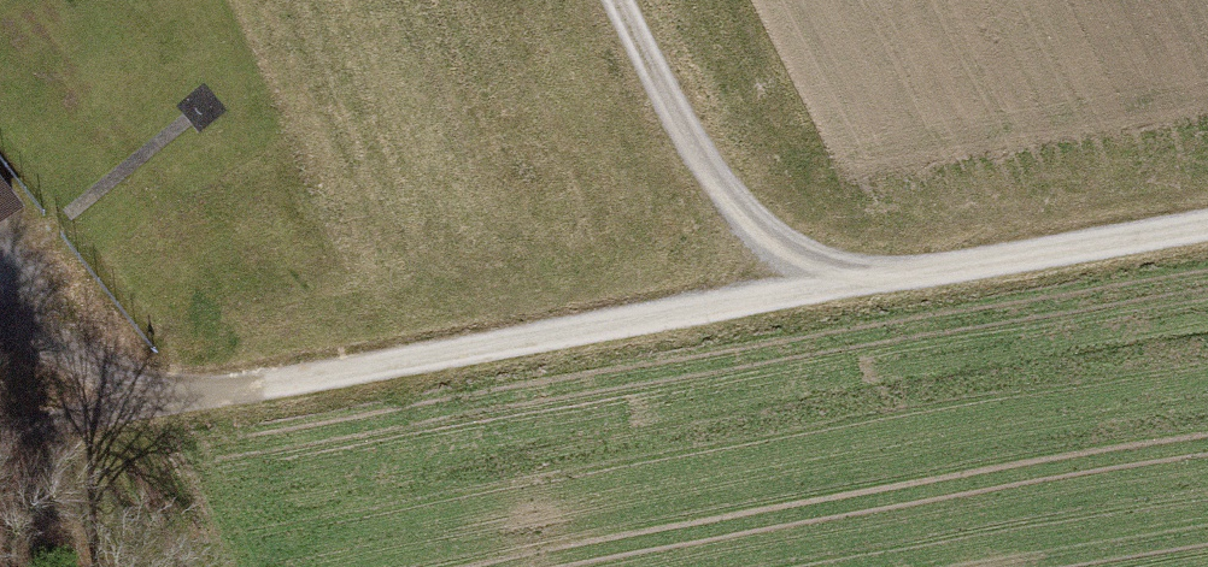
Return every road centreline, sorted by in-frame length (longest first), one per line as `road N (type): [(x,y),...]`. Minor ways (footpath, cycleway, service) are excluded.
road 1 (track): [(0,305),(78,390),(138,405),(892,276)]
road 2 (track): [(621,0),(695,146),(736,206),(798,255),(837,270),(892,276),(1207,226)]
road 3 (track): [(138,405),(0,444)]

